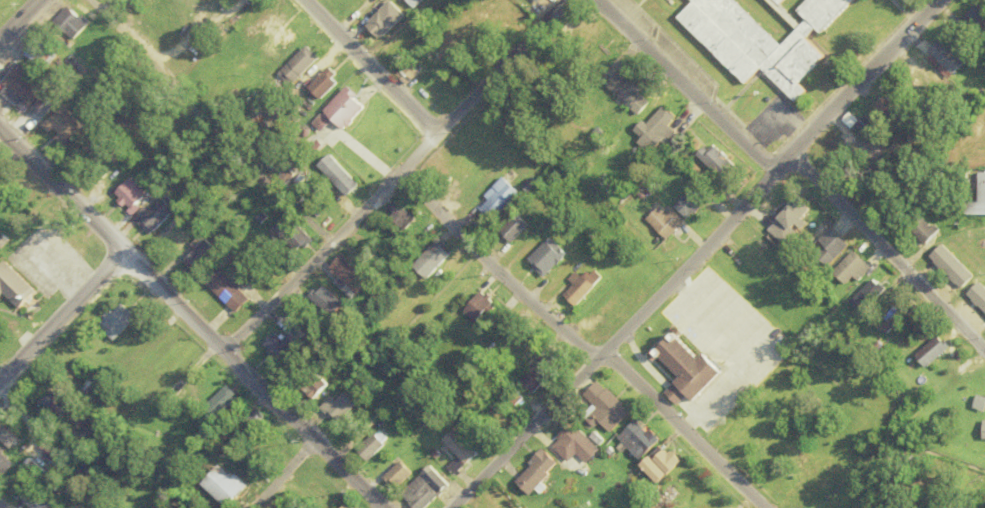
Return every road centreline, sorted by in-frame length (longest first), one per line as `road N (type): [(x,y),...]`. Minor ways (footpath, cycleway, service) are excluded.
road 1 (residential): [(942,0),(449,507)]
road 2 (residential): [(567,0),(222,351)]
road 3 (secondary): [(122,252),(382,507)]
road 4 (residential): [(788,157),(984,348)]
road 5 (residential): [(397,176),(595,363)]
road 6 (residential): [(593,0),(776,170)]
road 7 (residential): [(603,355),(762,507)]
road 8 (residential): [(303,0),(438,133)]
road 9 (tertiary): [(122,252),(0,379)]
road 10 (secondary): [(0,129),(122,252)]

